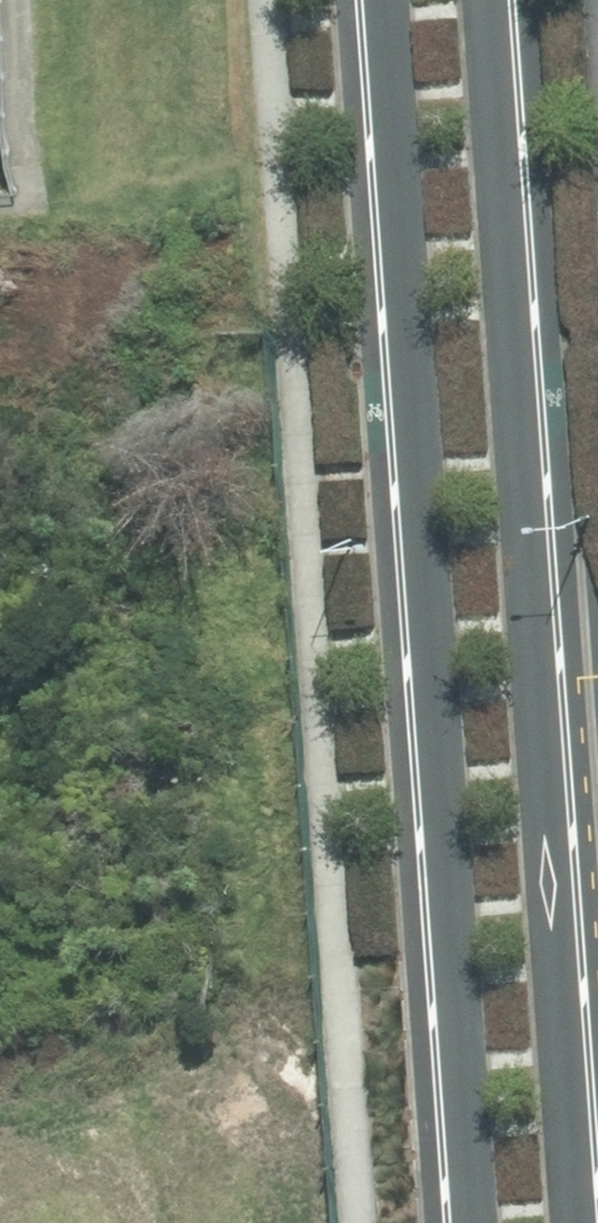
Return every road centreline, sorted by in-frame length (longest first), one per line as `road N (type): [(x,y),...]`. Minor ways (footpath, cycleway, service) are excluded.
road 1 (tertiary): [(487,0),(580,1222)]
road 2 (tertiary): [(461,1222),(377,0)]

